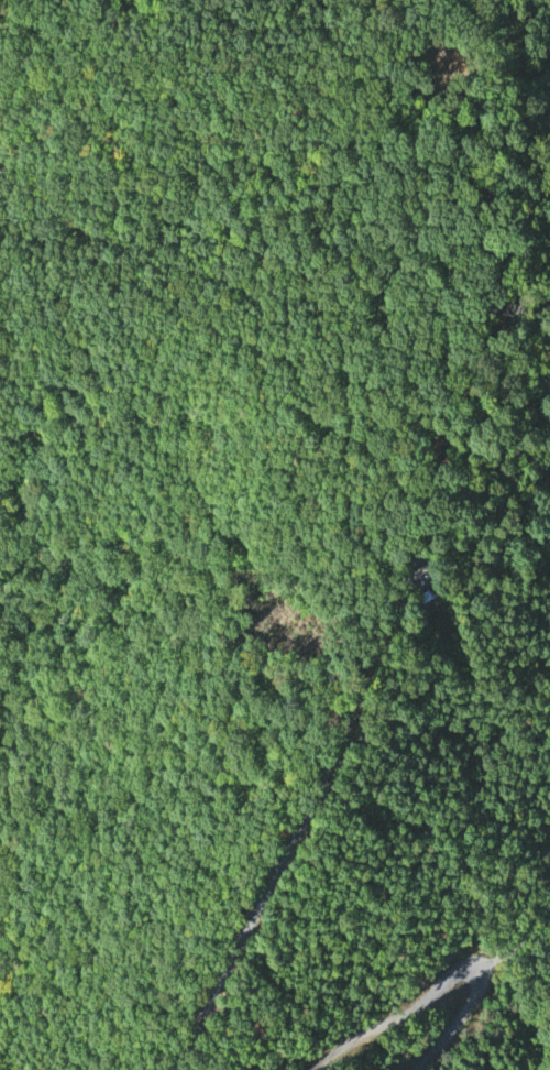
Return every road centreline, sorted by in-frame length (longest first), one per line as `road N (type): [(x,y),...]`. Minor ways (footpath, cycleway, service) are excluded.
road 1 (residential): [(312,1069),(461,970),(484,970),(459,1023),(416,1069)]

